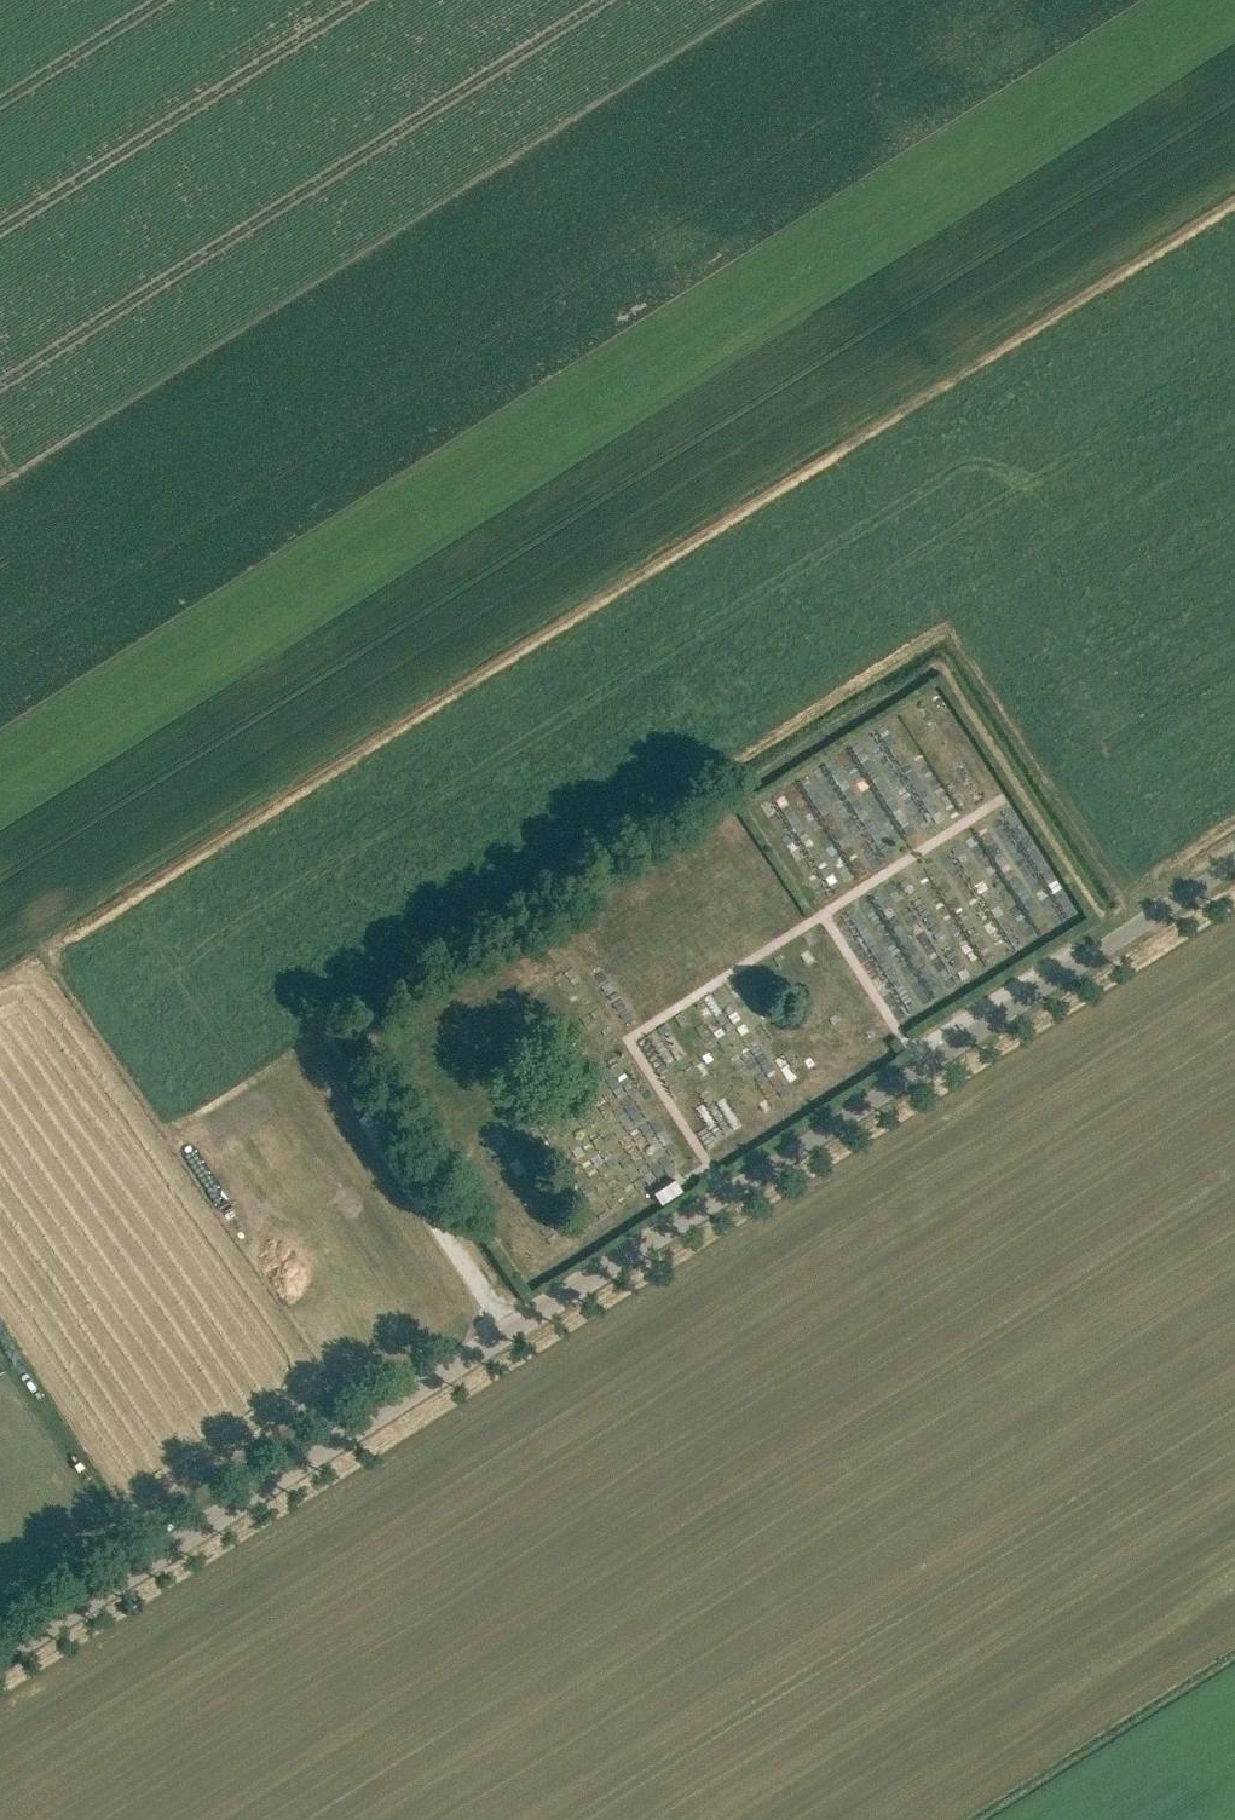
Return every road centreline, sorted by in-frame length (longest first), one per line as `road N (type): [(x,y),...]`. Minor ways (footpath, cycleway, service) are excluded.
road 1 (unclassified): [(0,1648),(1234,862)]
road 2 (track): [(505,1327),(320,1046)]

